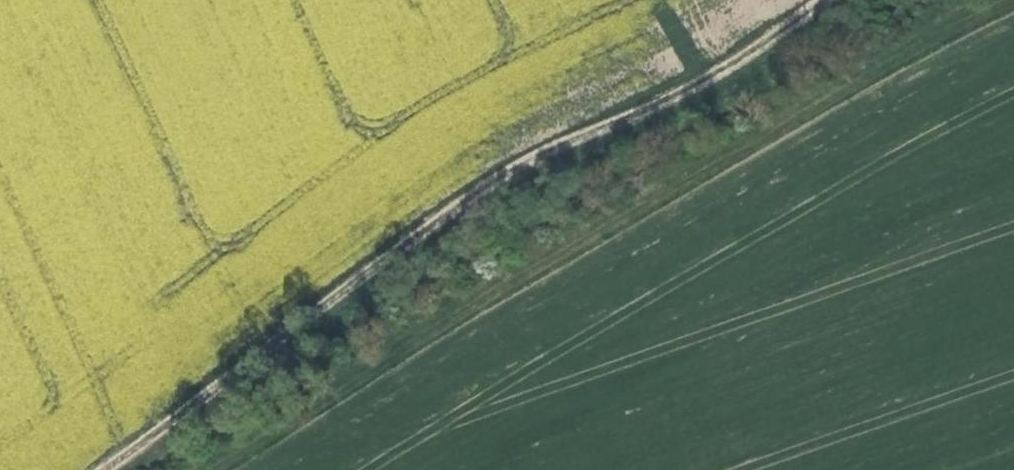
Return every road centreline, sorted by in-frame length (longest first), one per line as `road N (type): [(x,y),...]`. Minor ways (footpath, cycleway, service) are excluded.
road 1 (track): [(1005,0),(574,239),(203,469)]
road 2 (track): [(102,469),(520,172),(724,69),(826,0)]

